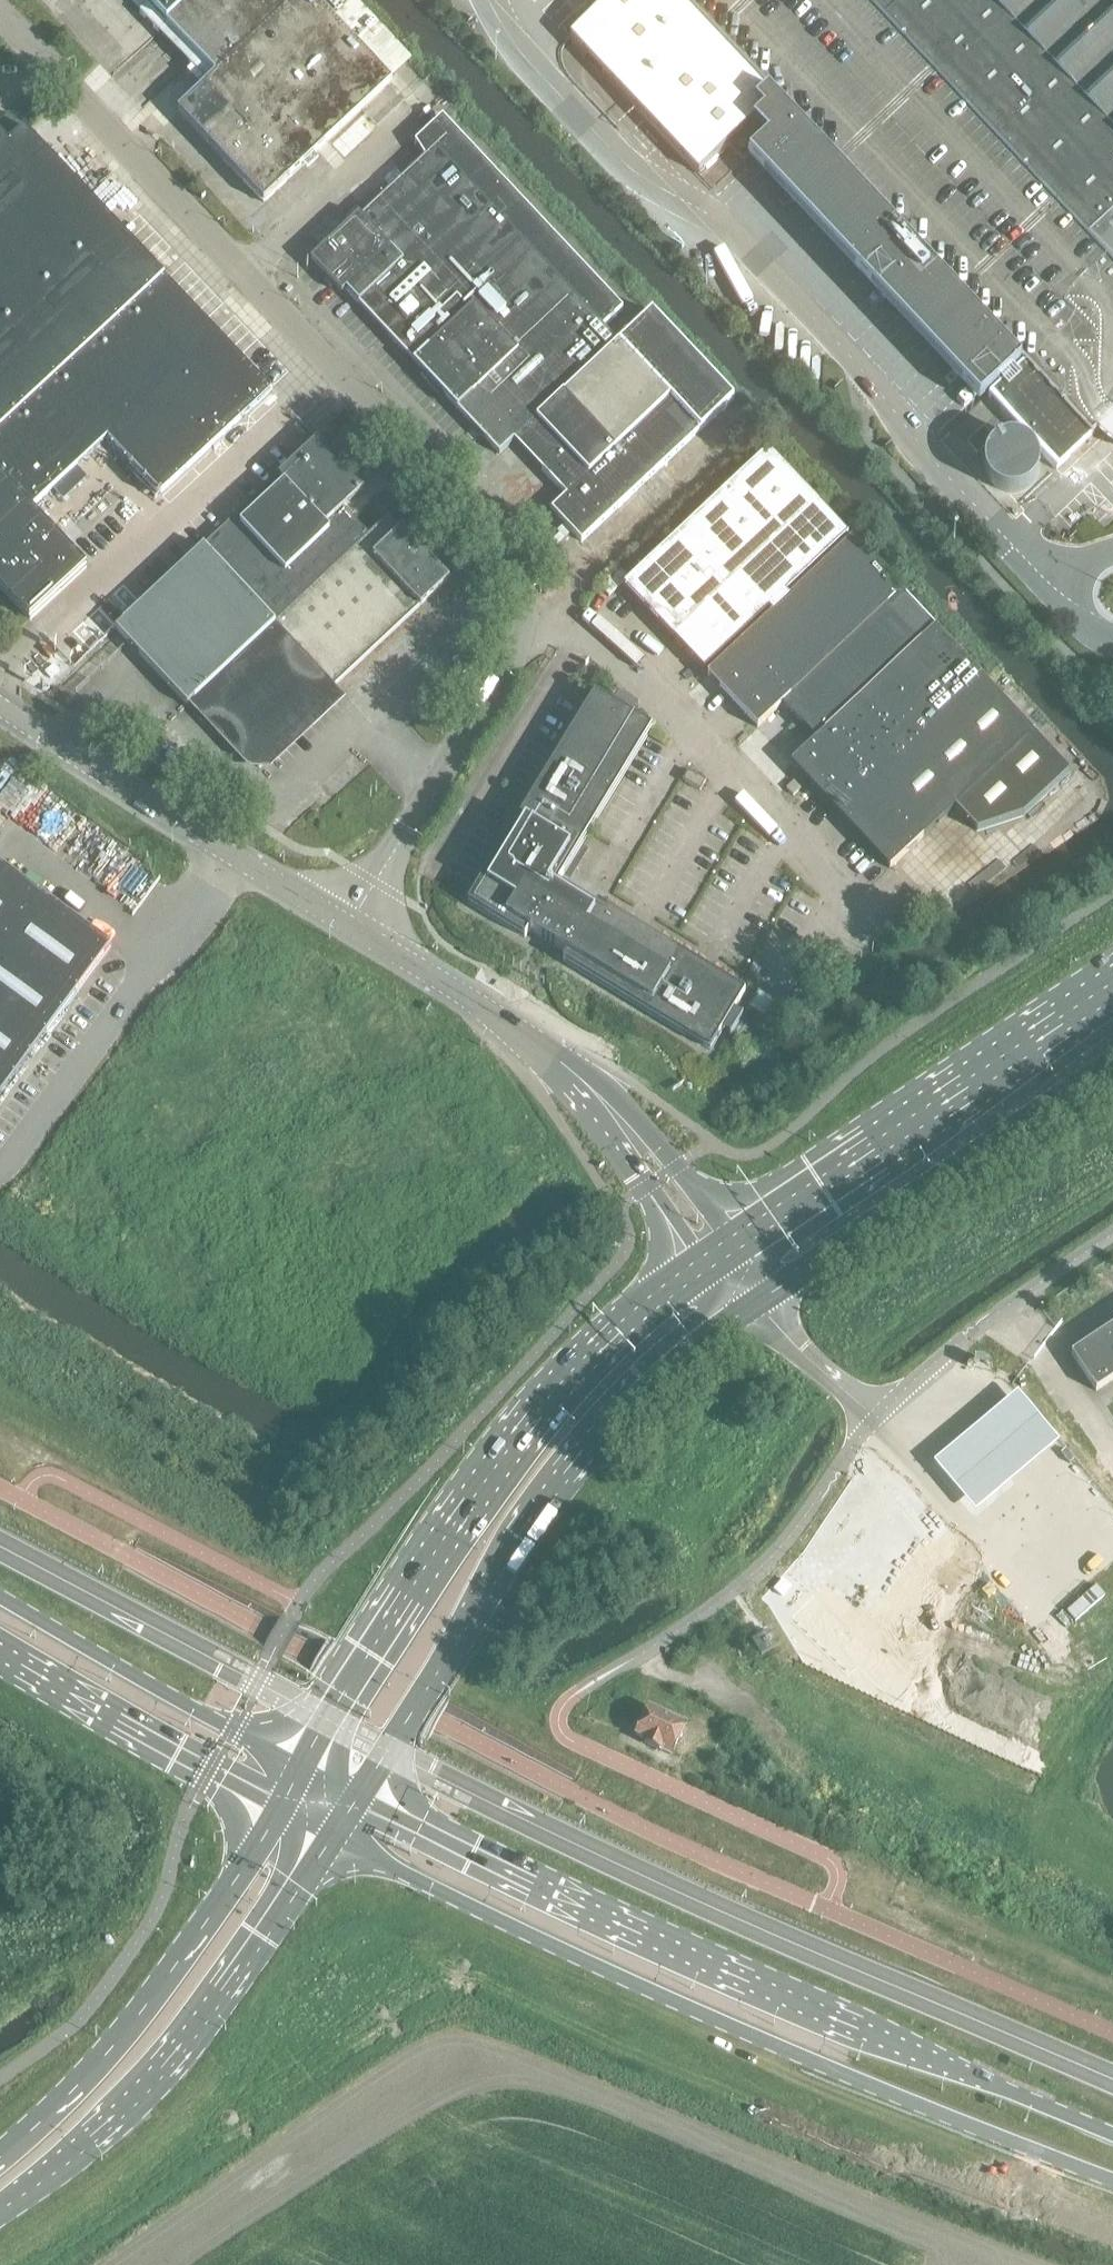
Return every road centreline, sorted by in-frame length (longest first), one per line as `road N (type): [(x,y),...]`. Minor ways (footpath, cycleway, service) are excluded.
road 1 (secondary): [(330,1837),(847,2077),(1112,2180)]
road 2 (secondary): [(1112,2134),(872,2036),(359,1796)]
road 3 (unclassified): [(559,593),(0,16)]
road 4 (primary): [(705,1267),(604,1346),(525,1430),(326,1719),(303,1768)]
road 5 (primary): [(359,1796),(561,1478),(646,1383),(758,1300)]
road 6 (unclassified): [(790,988),(858,897),(559,593)]
road 7 (primary): [(0,2203),(87,2142),(165,2060),(216,2003),(330,1837)]
road 8 (primary): [(1112,983),(740,1241)]
road 9 (primary): [(282,1811),(192,1947),(97,2064),(0,2153)]
road 10 (primary): [(758,1300),(1112,1062)]
road 11 (unclassified): [(347,925),(0,708)]
road 12 (unclassified): [(347,925),(559,593)]
road 13 (secondary): [(303,1768),(0,1603)]
road 14 (secondary): [(0,1653),(282,1811)]
road 15 (unclassified): [(740,1241),(648,1127),(615,1095),(560,1063)]
road 16 (unclassified): [(560,1063),(347,925)]
road 17 (unclassified): [(560,1063),(705,1267)]
road 18 (unclassified): [(878,1419),(799,1350),(758,1300)]

